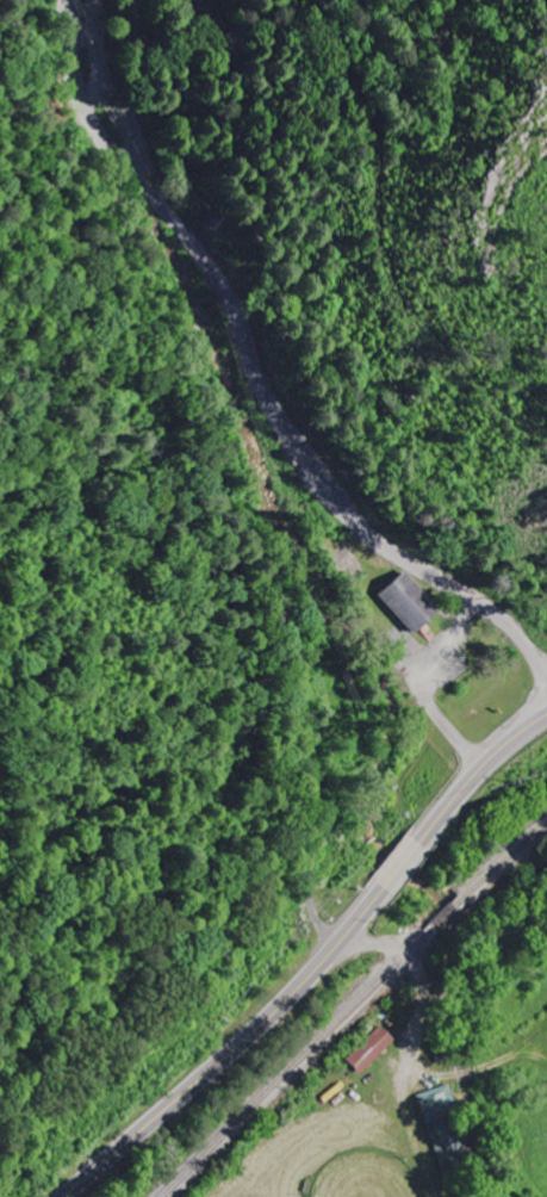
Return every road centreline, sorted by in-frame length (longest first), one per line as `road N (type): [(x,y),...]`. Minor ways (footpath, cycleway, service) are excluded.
road 1 (residential): [(503,624),(385,551),(260,413),(236,367),(229,303),(93,117),(79,69),(77,0)]
road 2 (secondary): [(67,1196),(288,1003),(384,888)]
road 3 (residential): [(147,192),(148,154),(135,106),(135,0)]
road 4 (secondary): [(418,844),(480,773),(546,719)]

